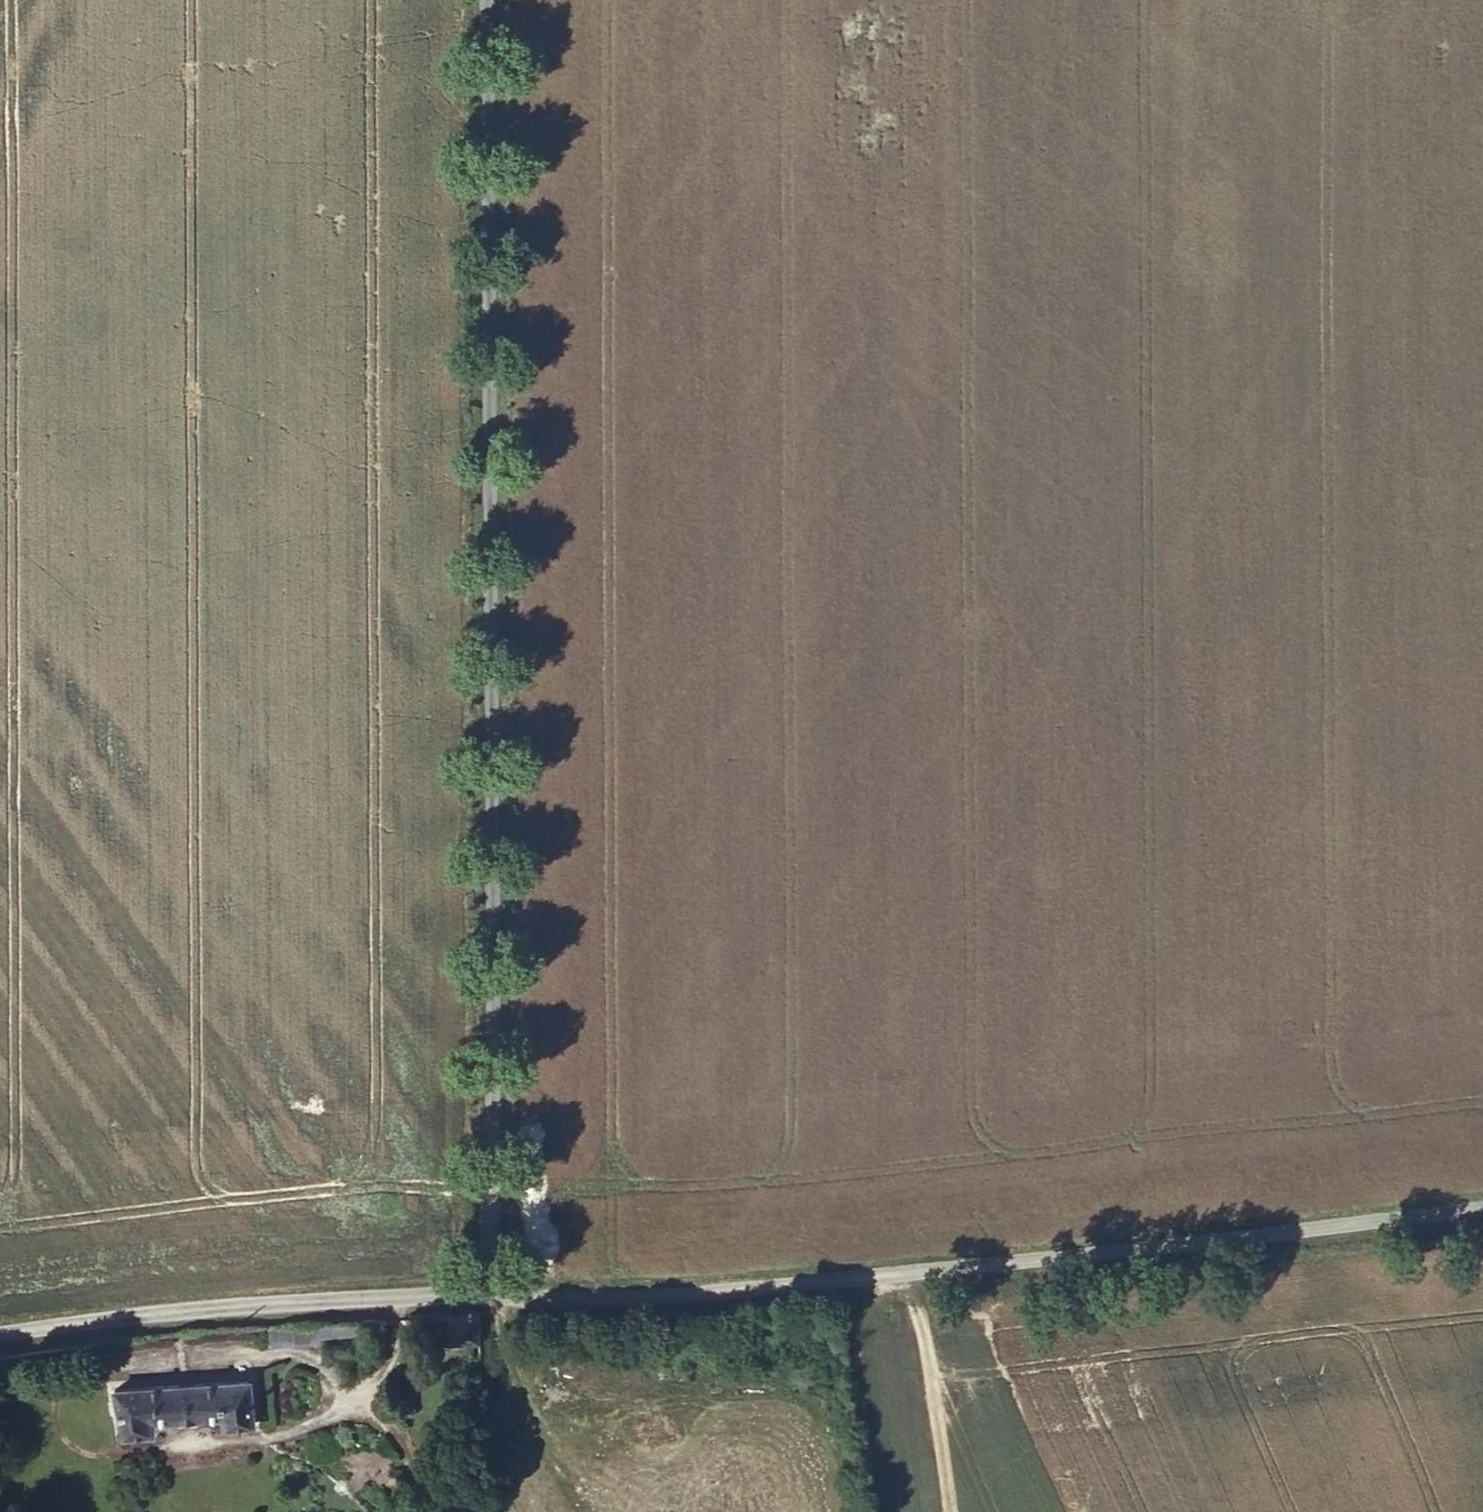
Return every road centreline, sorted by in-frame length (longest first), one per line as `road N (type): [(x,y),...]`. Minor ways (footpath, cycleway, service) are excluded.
road 1 (unclassified): [(484,1296),(484,0)]
road 2 (tertiary): [(484,1296),(1124,1247),(1482,1210)]
road 3 (tertiary): [(0,1337),(163,1312),(484,1296)]

